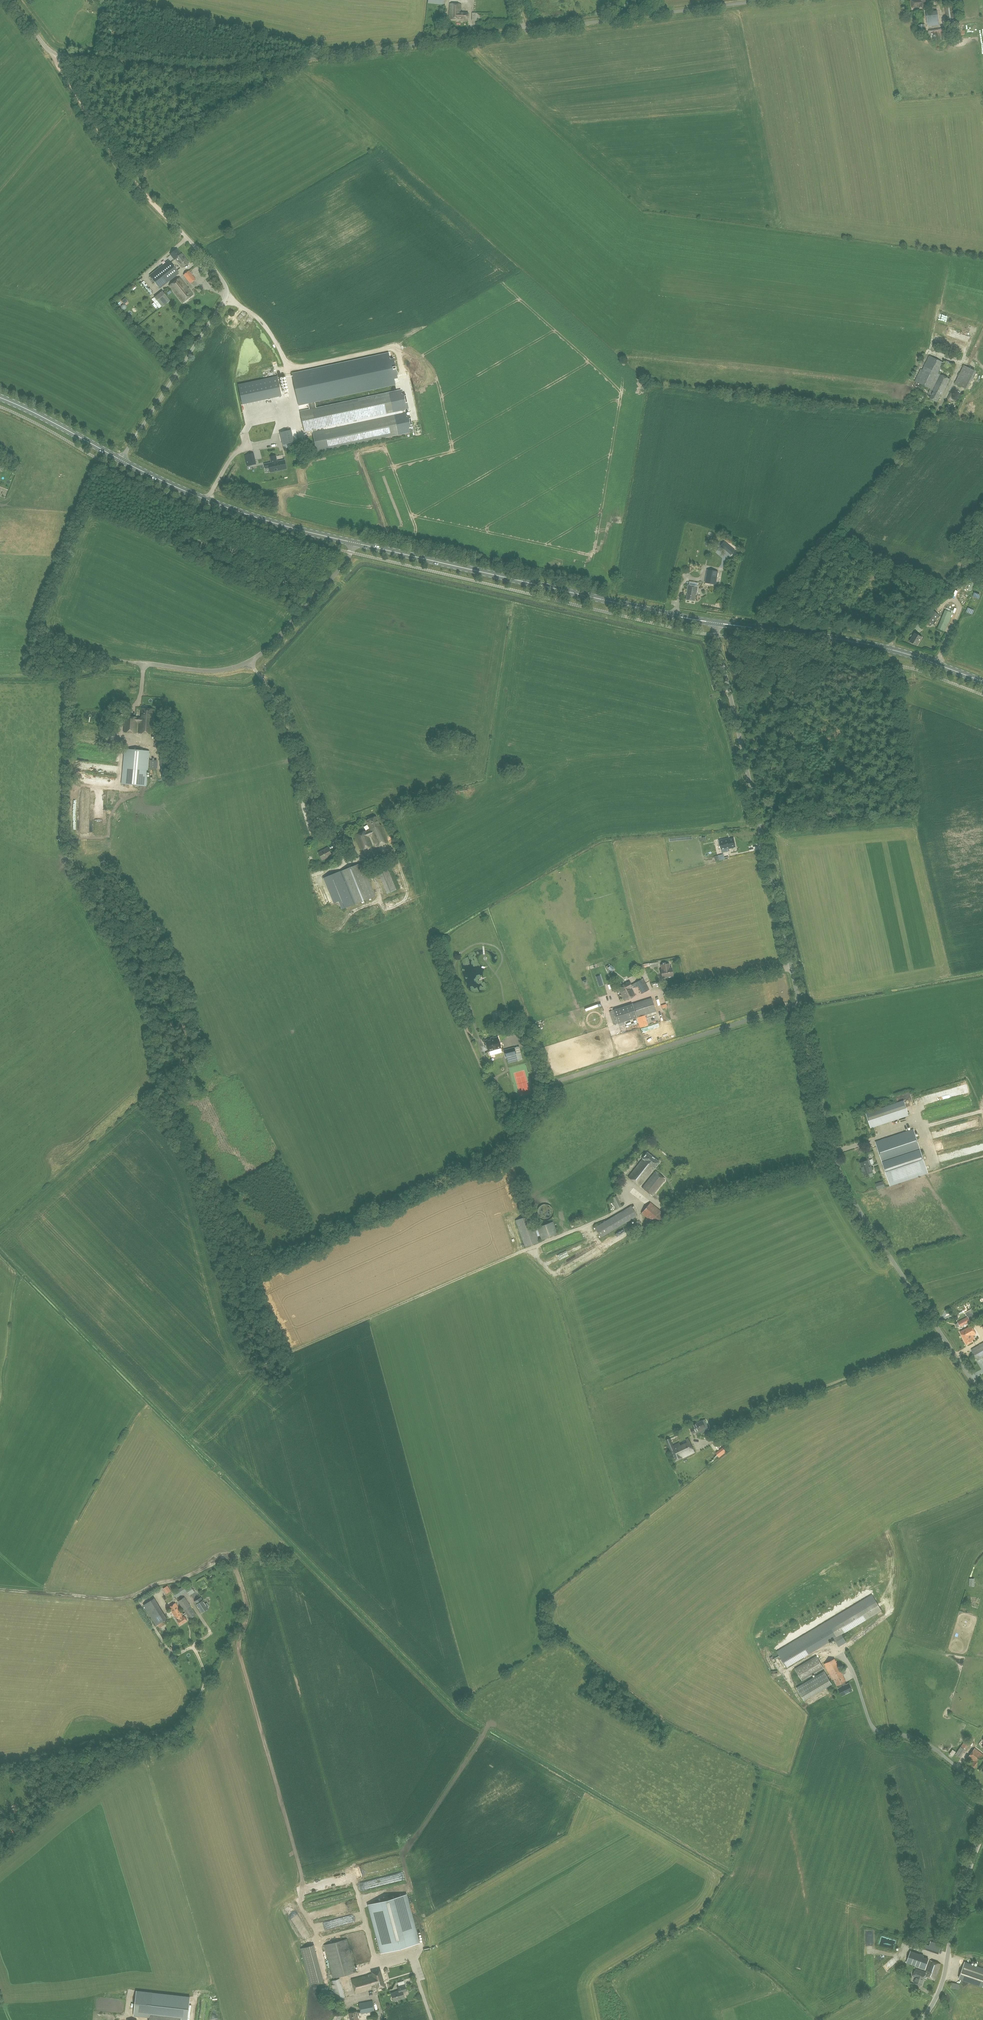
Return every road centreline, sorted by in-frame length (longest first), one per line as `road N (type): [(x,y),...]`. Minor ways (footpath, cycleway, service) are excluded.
road 1 (unclassified): [(982,1392),(895,1265),(838,1163),(717,623)]
road 2 (unclassified): [(525,31),(188,70),(52,55),(13,0)]
road 3 (primary): [(717,623),(354,543)]
road 4 (track): [(0,1766),(179,1729),(204,1685),(193,1646),(211,1634),(187,1597)]
road 5 (unclassified): [(119,660),(201,671),(246,663),(307,607),(354,543)]
road 6 (primary): [(982,681),(875,646),(717,623)]
road 7 (unclassified): [(121,460),(225,296),(222,279),(187,238)]
road 8 (primary): [(354,543),(233,509),(121,460)]
road 9 (unclassified): [(769,0),(525,31)]
road 10 (track): [(187,238),(123,171),(52,55)]
road 11 (unclassified): [(921,2019),(942,1979),(982,1832)]
road 12 (primary): [(121,460),(0,397)]

